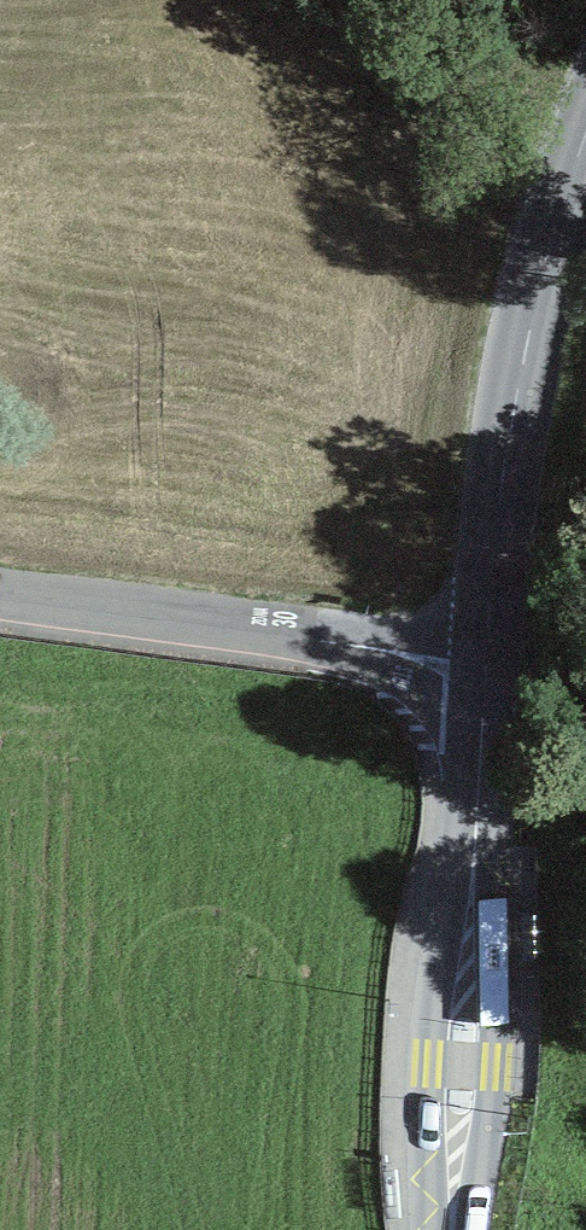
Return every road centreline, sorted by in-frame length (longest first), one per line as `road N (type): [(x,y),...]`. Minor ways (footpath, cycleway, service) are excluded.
road 1 (tertiary): [(482,657),(453,1229)]
road 2 (tertiary): [(585,138),(546,262),(520,378),(482,657)]
road 3 (residential): [(0,593),(482,657)]

